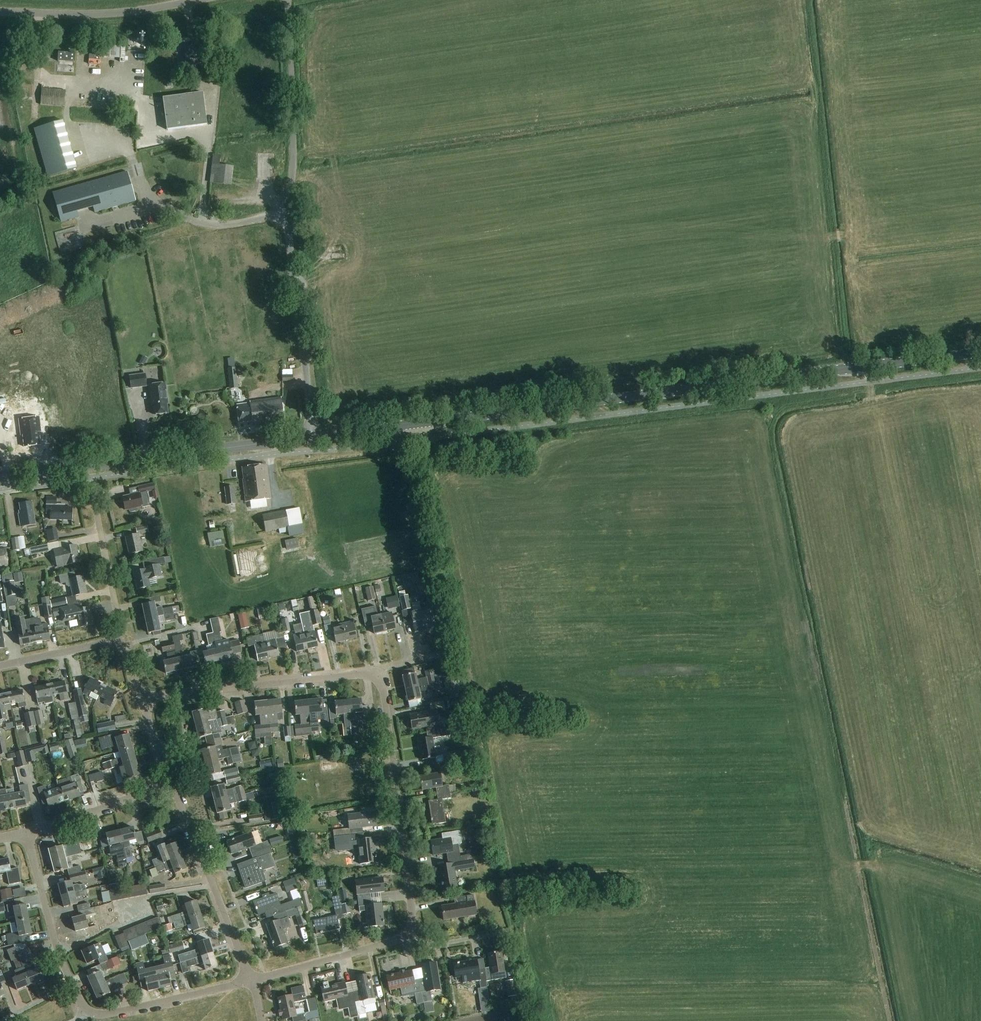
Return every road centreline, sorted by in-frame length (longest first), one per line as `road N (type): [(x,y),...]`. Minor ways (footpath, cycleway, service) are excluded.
road 1 (tertiary): [(310,438),(980,352)]
road 2 (unclassified): [(310,438),(290,228),(288,0)]
road 3 (tertiary): [(0,477),(310,438)]
road 4 (residential): [(408,934),(412,916),(378,670)]
road 5 (residential): [(144,703),(378,670)]
road 6 (residential): [(250,981),(170,783)]
road 7 (unclassified): [(0,12),(82,15),(200,0)]
road 8 (residential): [(250,981),(107,1014),(86,1012)]
road 9 (residential): [(250,981),(408,934)]
road 10 (residential): [(72,984),(27,833)]
road 11 (residential): [(27,833),(170,783)]
road 12 (residential): [(115,644),(120,628),(96,497)]

